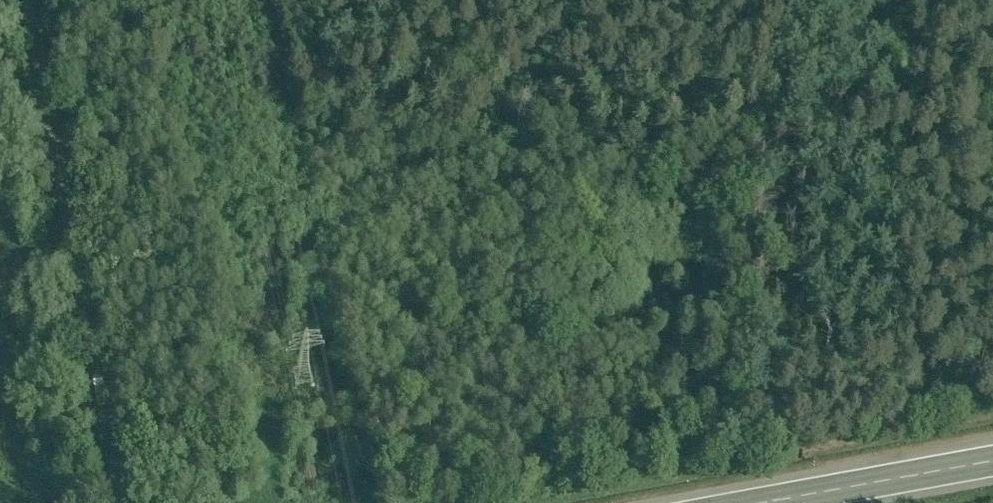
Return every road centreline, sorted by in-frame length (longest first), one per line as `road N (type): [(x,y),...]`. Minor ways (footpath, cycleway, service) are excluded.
road 1 (residential): [(119,502),(28,0)]
road 2 (secondary): [(762,502),(992,459)]

